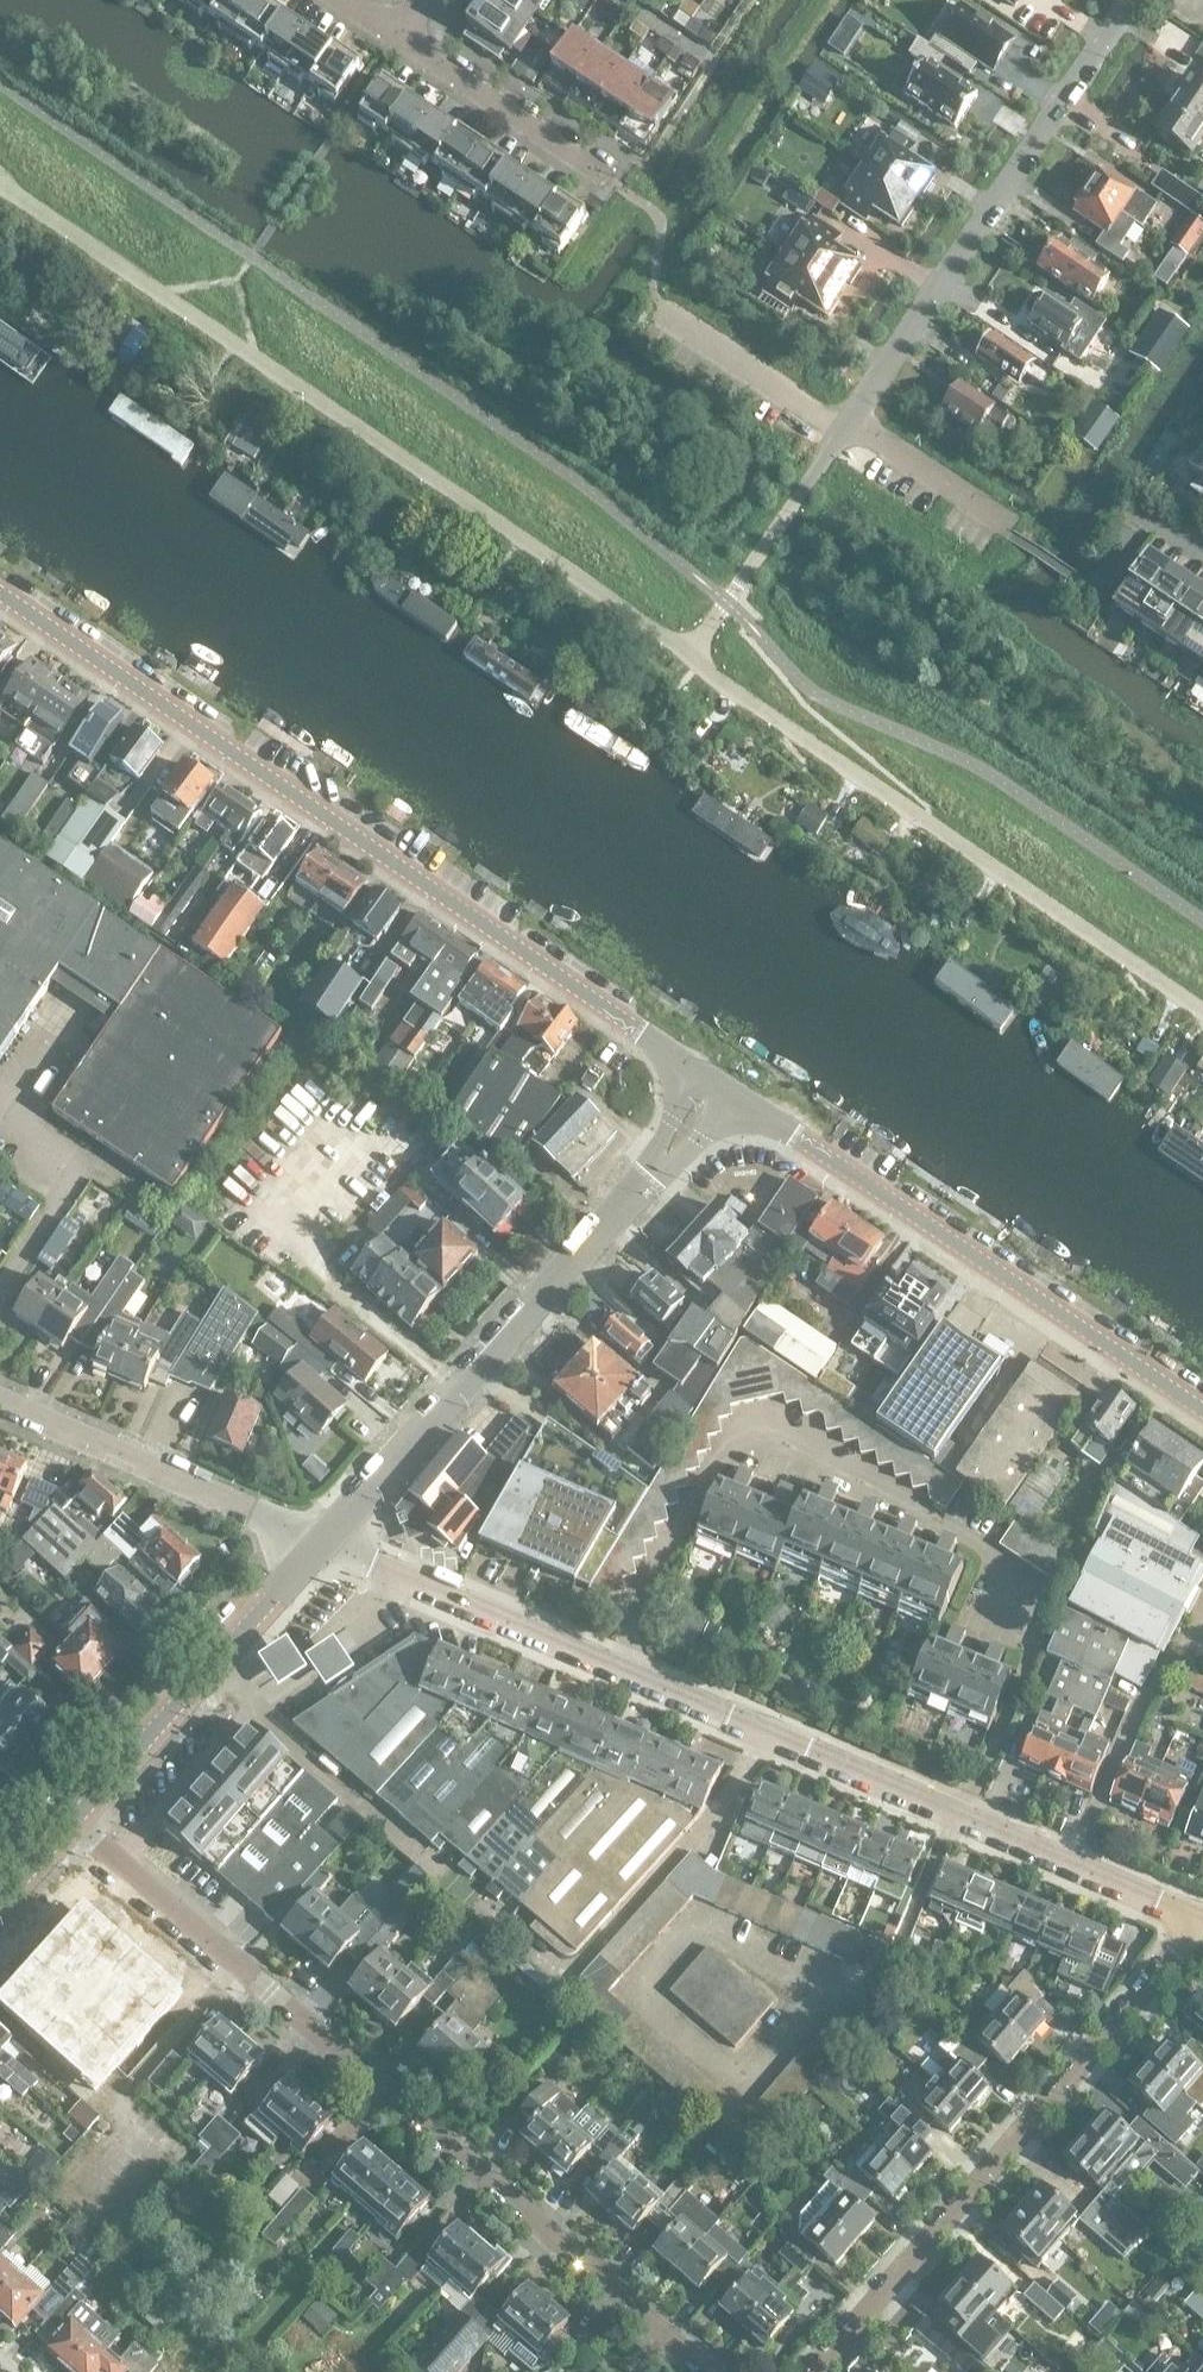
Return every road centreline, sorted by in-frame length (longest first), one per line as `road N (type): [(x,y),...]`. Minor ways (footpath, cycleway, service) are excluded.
road 1 (residential): [(1194,1912),(323,1540)]
road 2 (tertiary): [(720,1086),(0,592)]
road 3 (residential): [(691,660),(0,187)]
road 4 (residential): [(729,603),(1136,0)]
road 5 (residential): [(241,1952),(709,2371)]
road 6 (residential): [(691,660),(1202,1012)]
road 7 (tertiary): [(323,1540),(682,1146),(720,1086)]
road 8 (residential): [(813,2371),(1160,1982),(1194,1912)]
road 9 (tertiary): [(1202,1411),(720,1086)]
road 10 (tertiary): [(85,1816),(323,1540)]
road 11 (residential): [(323,1540),(0,1403)]
road 12 (residential): [(616,184),(404,36)]
road 13 (unclassified): [(85,1816),(241,1952)]
road 14 (tertiary): [(0,1912),(85,1816)]
road 15 (residential): [(1202,545),(1178,530),(1152,531),(1114,586)]

